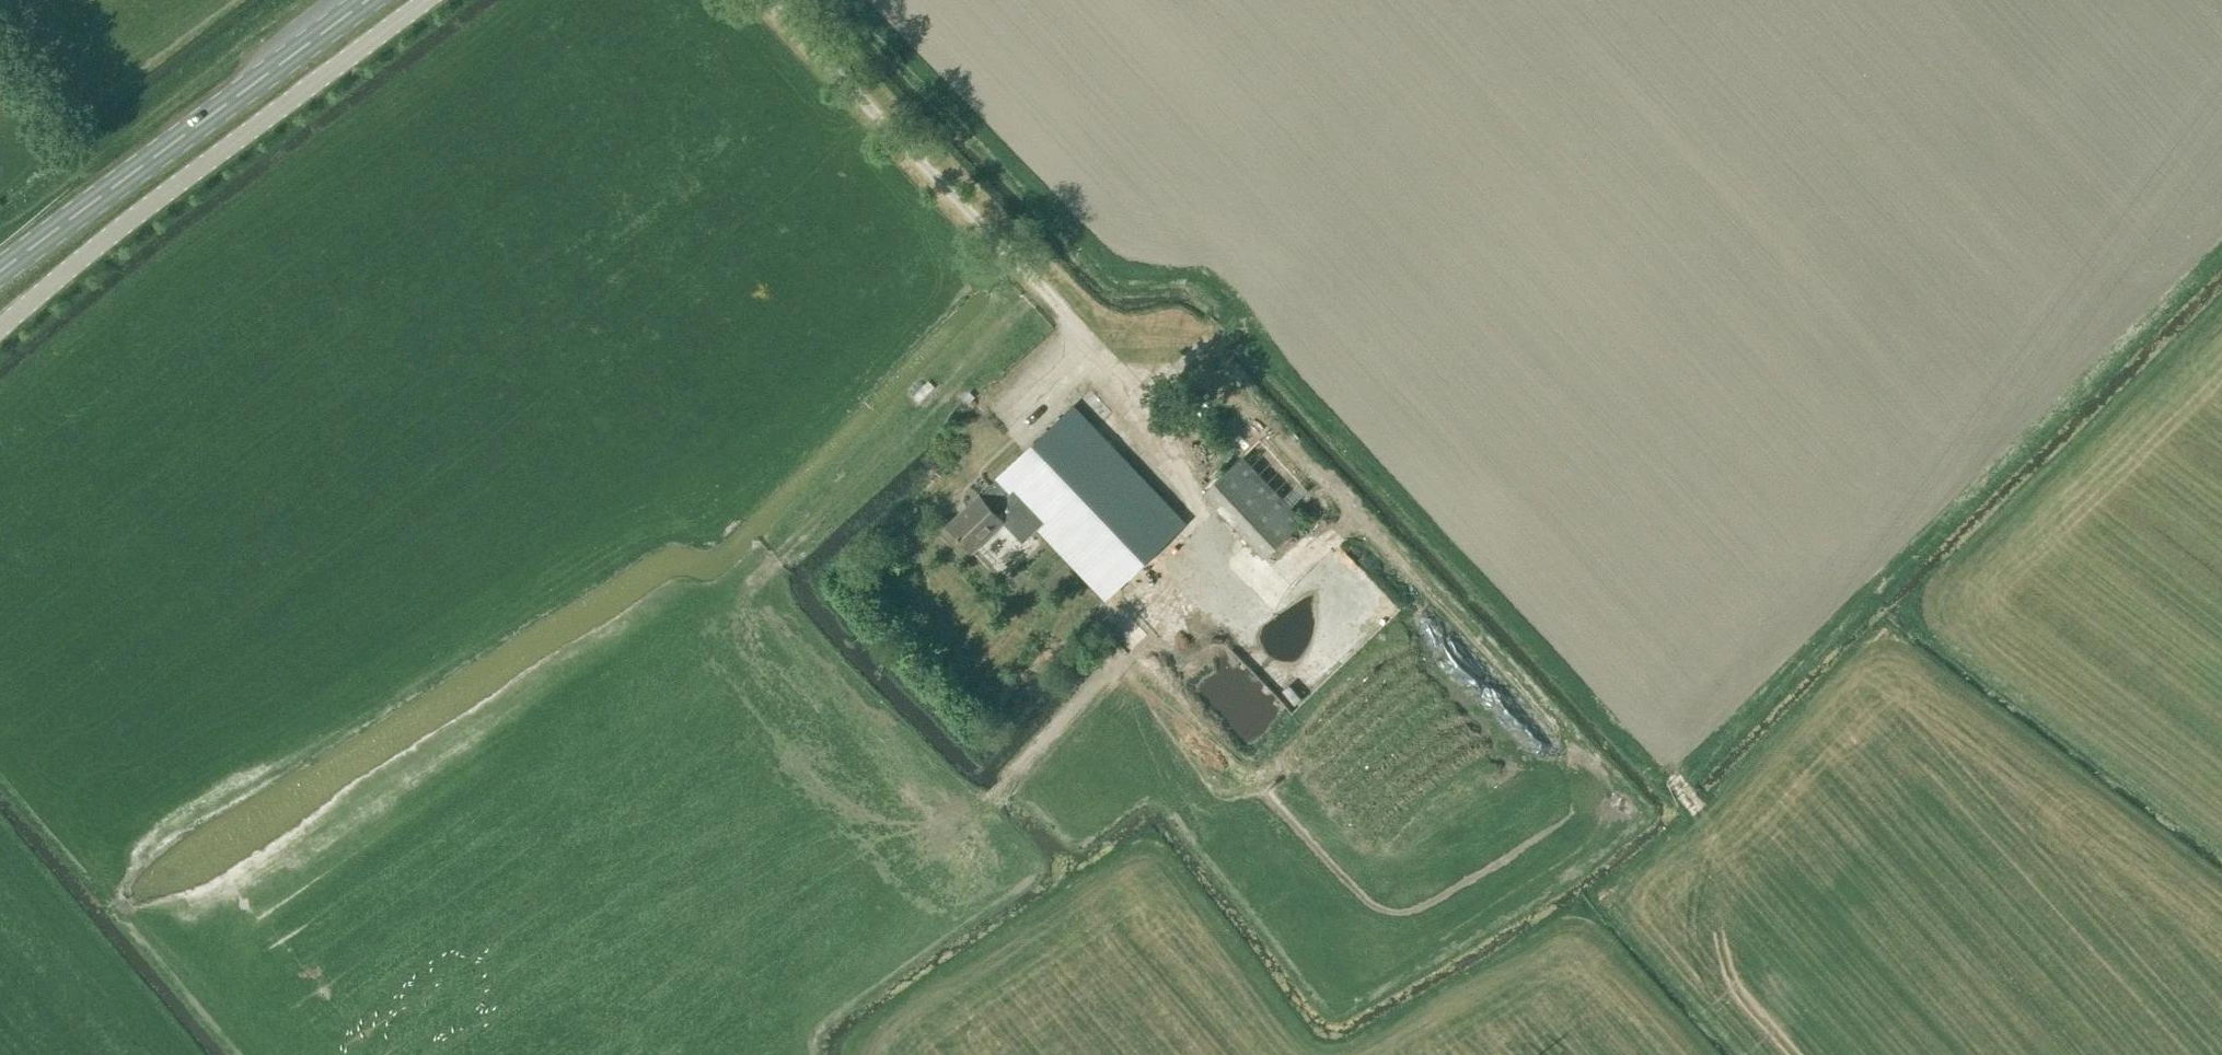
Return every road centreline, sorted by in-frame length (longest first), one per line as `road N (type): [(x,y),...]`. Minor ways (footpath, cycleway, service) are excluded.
road 1 (unclassified): [(0,328),(95,246),(426,0)]
road 2 (primary): [(0,271),(364,0)]

